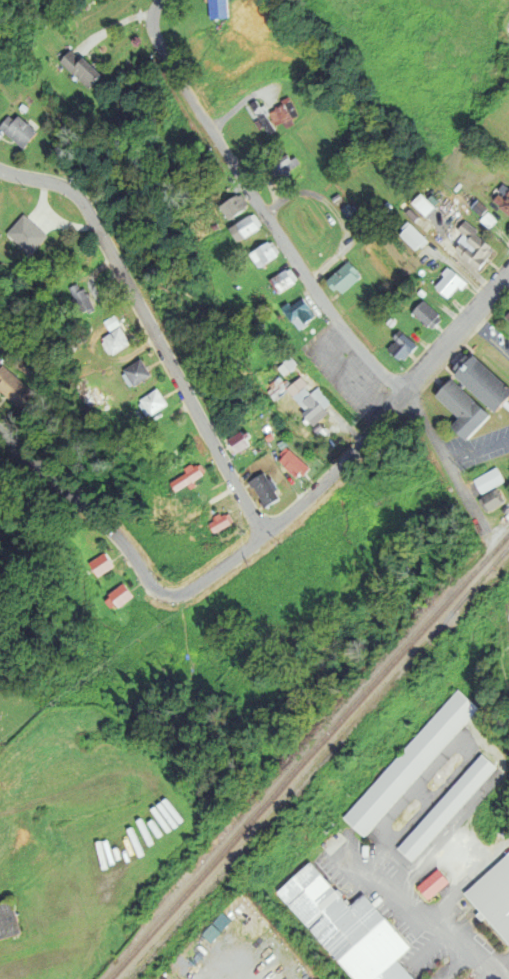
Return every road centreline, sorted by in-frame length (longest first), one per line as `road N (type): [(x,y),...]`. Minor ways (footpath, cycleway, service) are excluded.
road 1 (residential): [(486,532),(416,411),(333,317),(162,53),(154,9)]
road 2 (residential): [(259,537),(74,198),(0,173)]
road 3 (residential): [(181,594),(333,473),(508,275)]
road 4 (residential): [(181,594),(162,596),(147,584),(111,532),(0,436)]

